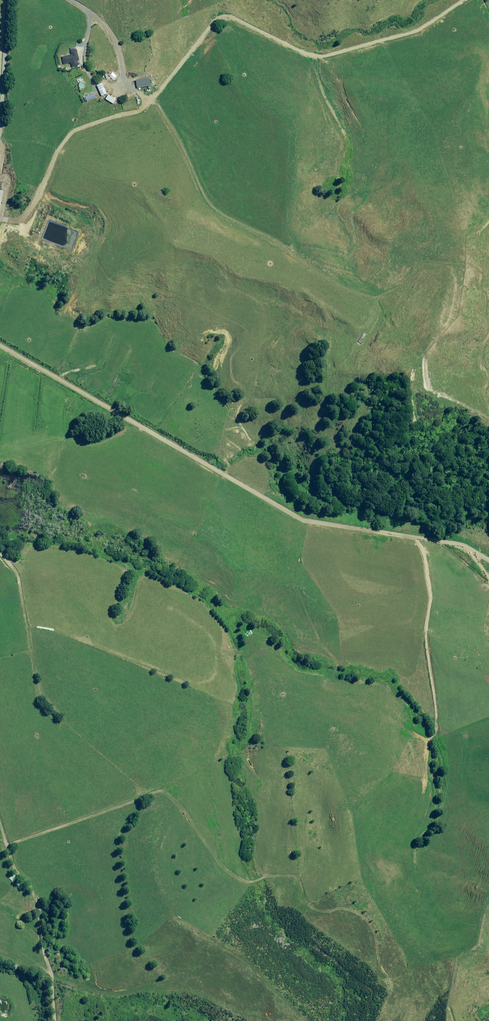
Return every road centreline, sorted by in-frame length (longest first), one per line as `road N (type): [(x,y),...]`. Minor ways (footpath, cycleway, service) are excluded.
road 1 (track): [(467,0),(429,27),(329,55),(227,13),(148,107),(79,131),(61,150),(32,221),(0,225)]
road 2 (track): [(0,346),(317,532),(407,539),(488,561)]
road 3 (track): [(0,851),(45,960),(51,1020)]
road 4 (unclassified): [(6,137),(13,0)]
road 5 (track): [(0,558),(14,575),(34,675)]

